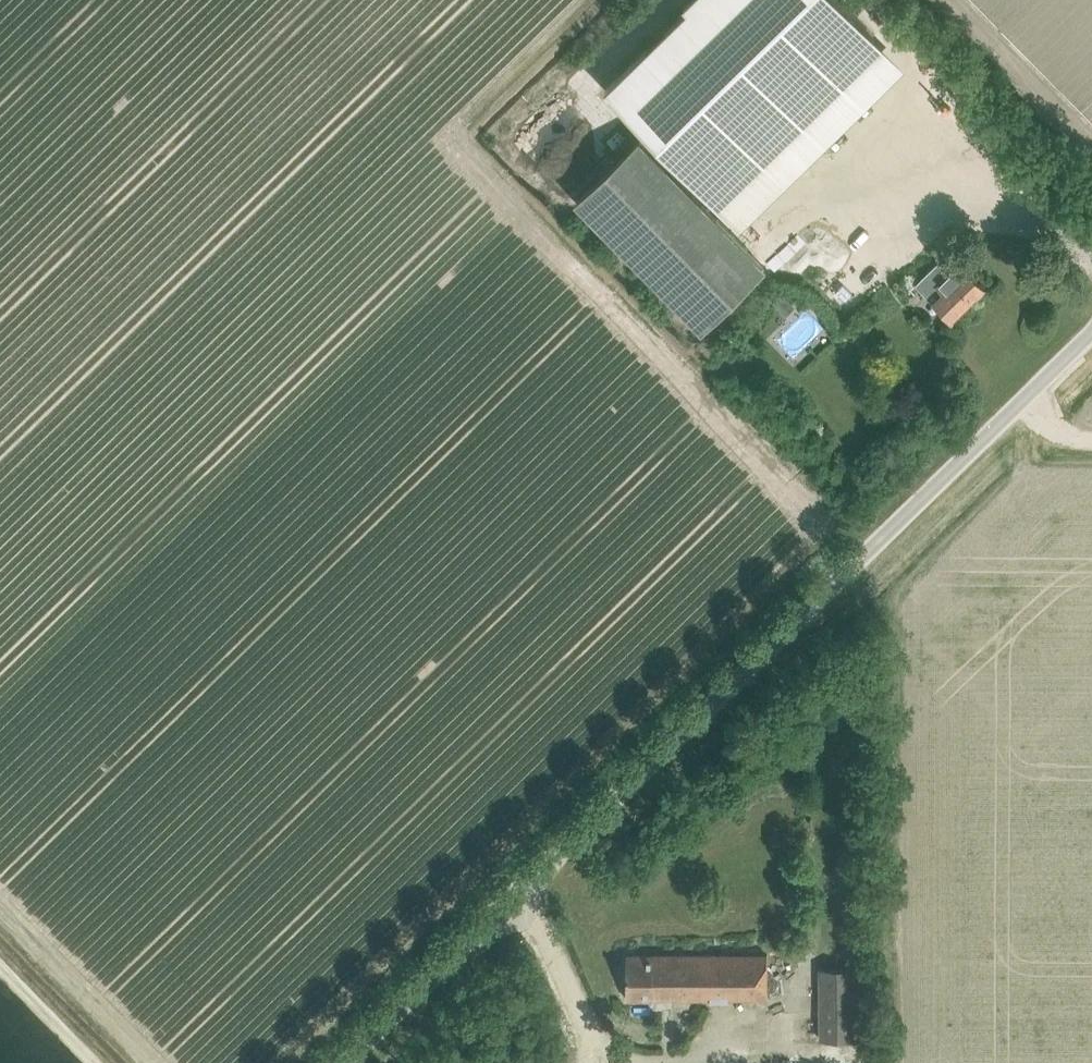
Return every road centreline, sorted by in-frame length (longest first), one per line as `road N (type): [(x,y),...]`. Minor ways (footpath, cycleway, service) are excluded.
road 1 (unclassified): [(346,1062),(1091,332)]

